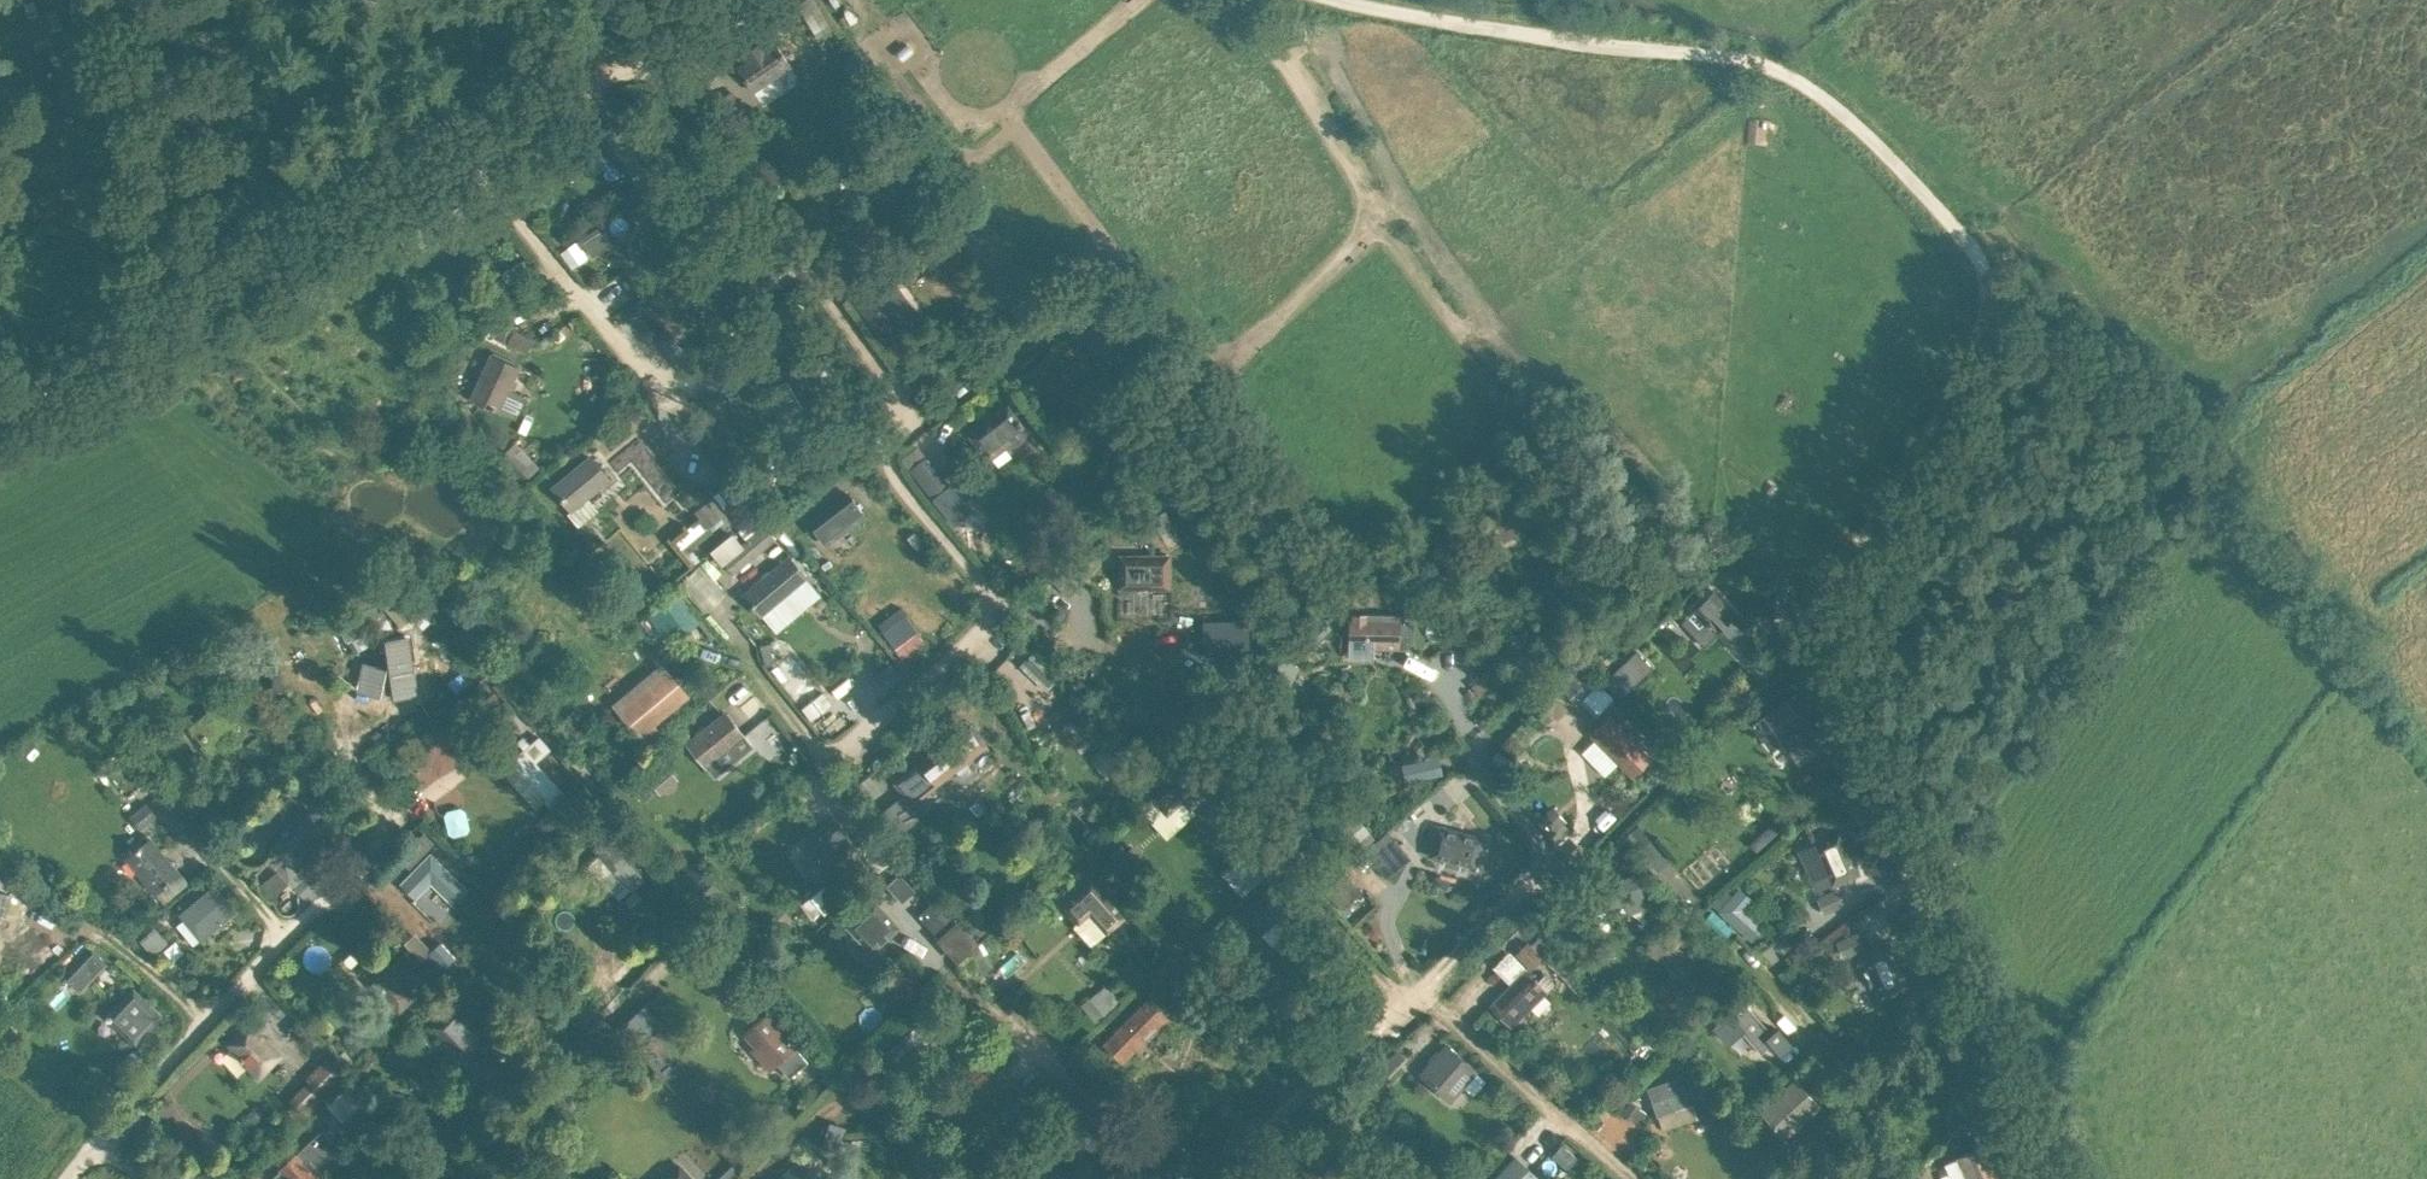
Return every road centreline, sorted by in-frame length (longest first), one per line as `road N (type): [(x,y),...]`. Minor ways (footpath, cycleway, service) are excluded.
road 1 (track): [(1332,0),(1746,57),(1799,80),(1892,158),(1965,237),(1981,264),(1985,316),(1834,579),(1822,652),(1829,683),(2061,1178)]
road 2 (track): [(657,60),(865,342),(893,461),(989,569),(828,715),(734,652)]
road 3 (track): [(0,410),(467,158),(781,0)]
road 4 (track): [(1209,1178),(1542,871),(1543,840),(1481,769)]
road 5 (track): [(60,1178),(285,934),(405,820)]
road 6 (track): [(132,339),(94,0)]
road 7 (track): [(1883,1178),(1820,1038),(1703,915)]
road 8 (track): [(467,158),(660,397)]
road 9 (track): [(1417,987),(1638,1178)]
road 10 (track): [(1157,1178),(1009,1018)]
road 11 (track): [(464,1178),(616,1026)]
road 12 (track): [(285,934),(198,842)]

